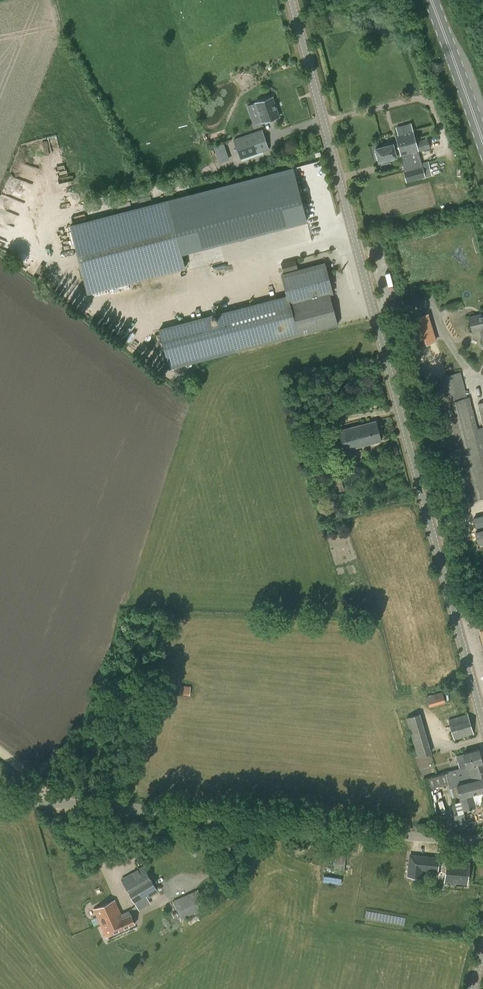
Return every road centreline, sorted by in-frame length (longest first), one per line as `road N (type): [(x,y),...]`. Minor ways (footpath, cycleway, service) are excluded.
road 1 (unclassified): [(482,721),(291,0)]
road 2 (unclassified): [(482,843),(0,801)]
road 3 (primary): [(482,146),(428,0)]

